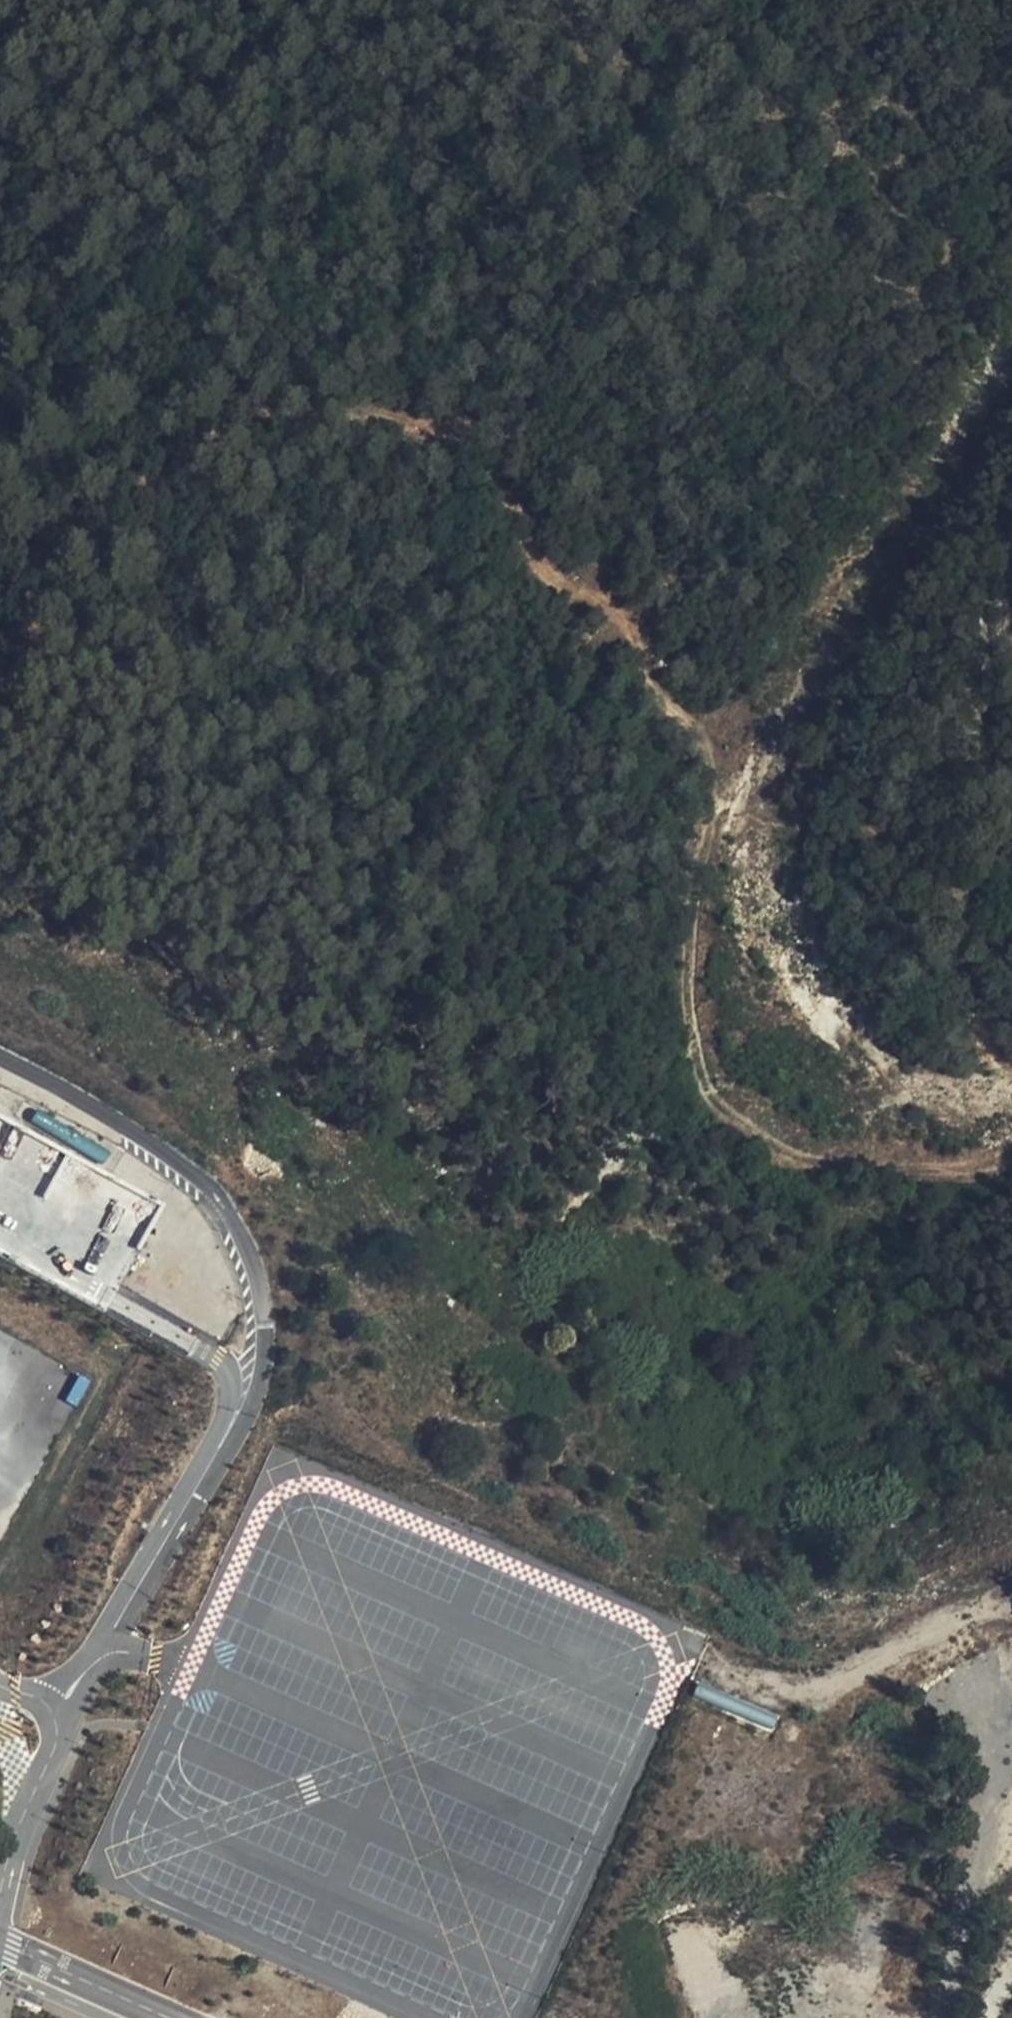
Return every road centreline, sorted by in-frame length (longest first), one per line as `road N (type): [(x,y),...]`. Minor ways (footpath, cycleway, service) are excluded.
road 1 (track): [(698,711),(452,471),(412,453),(306,428),(257,435),(211,454),(76,543),(0,627)]
road 2 (unclassified): [(0,1899),(25,1805),(55,1751),(57,1717),(0,1683)]

